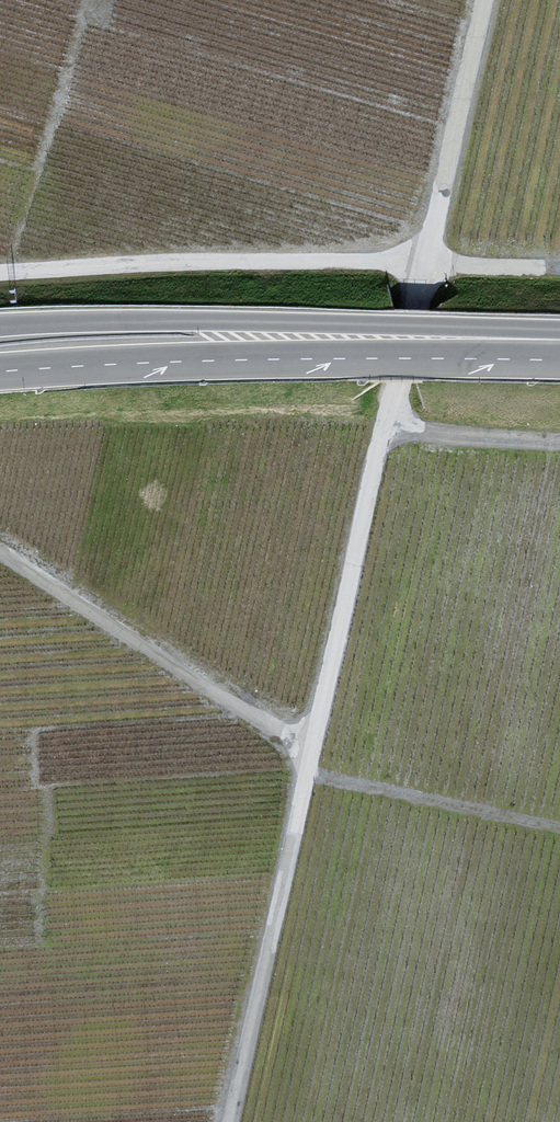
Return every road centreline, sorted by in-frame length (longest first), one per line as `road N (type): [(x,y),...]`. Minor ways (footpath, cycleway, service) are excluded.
road 1 (track): [(233,1121),(427,262)]
road 2 (track): [(559,831),(313,777),(290,741),(0,554)]
road 3 (primary): [(559,347),(170,323),(0,328)]
road 4 (primary): [(0,370),(203,356),(559,350)]
road 5 (track): [(0,279),(427,262)]
road 6 (track): [(427,262),(487,0)]
road 7 (track): [(389,436),(559,445)]
road 8 (track): [(427,262),(559,265)]

